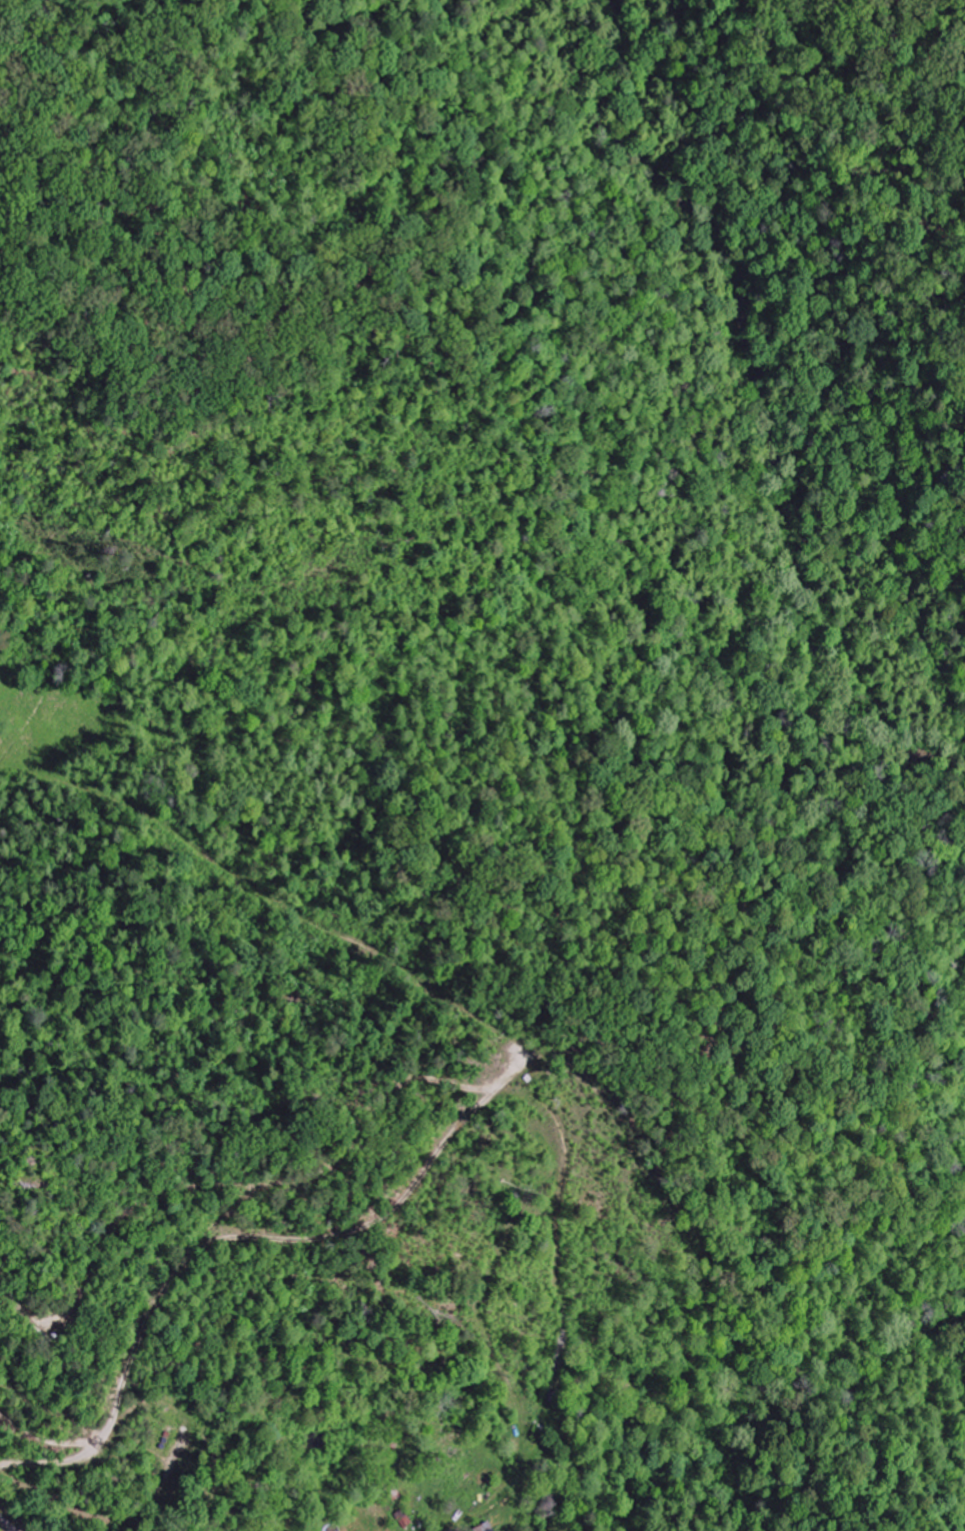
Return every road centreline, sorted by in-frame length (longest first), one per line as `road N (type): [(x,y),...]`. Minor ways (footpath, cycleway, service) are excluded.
road 1 (residential): [(566,1228),(570,1384),(549,1443),(520,1492),(441,1530)]

